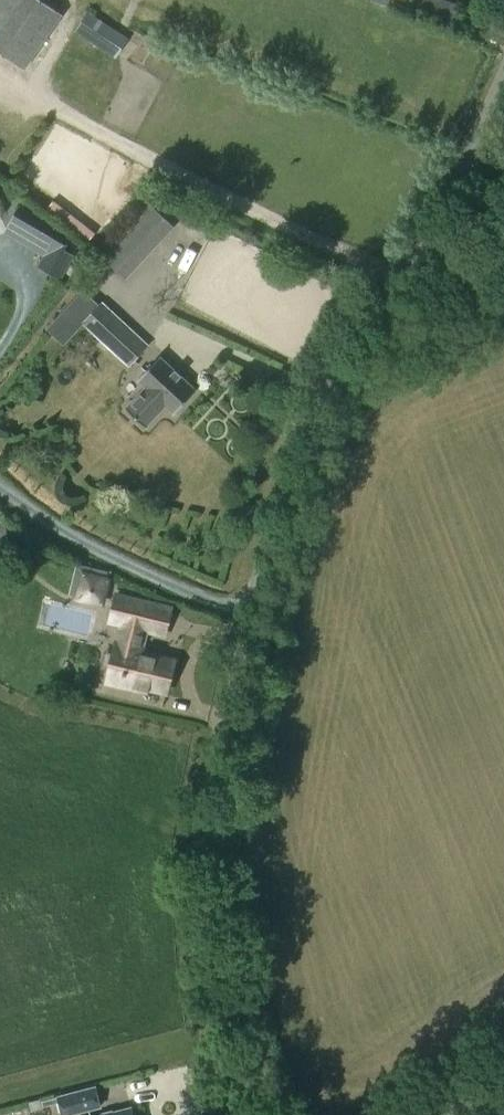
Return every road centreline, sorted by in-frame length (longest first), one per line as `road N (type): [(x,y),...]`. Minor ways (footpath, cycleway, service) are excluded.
road 1 (unclassified): [(243,1114),(214,1055),(201,989),(199,851),(222,721),(304,416),(402,285),(503,68)]

